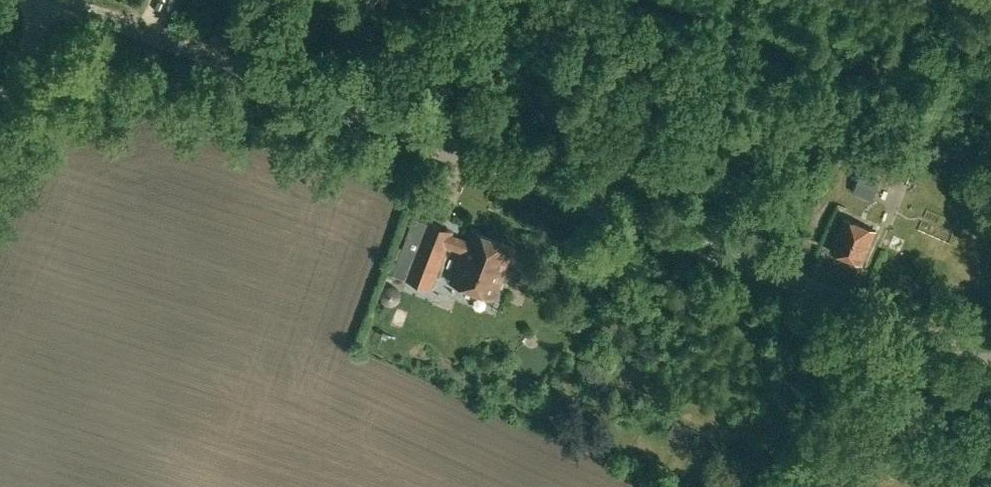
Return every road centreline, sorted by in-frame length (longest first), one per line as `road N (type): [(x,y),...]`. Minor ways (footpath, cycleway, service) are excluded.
road 1 (unclassified): [(990,359),(58,0)]

